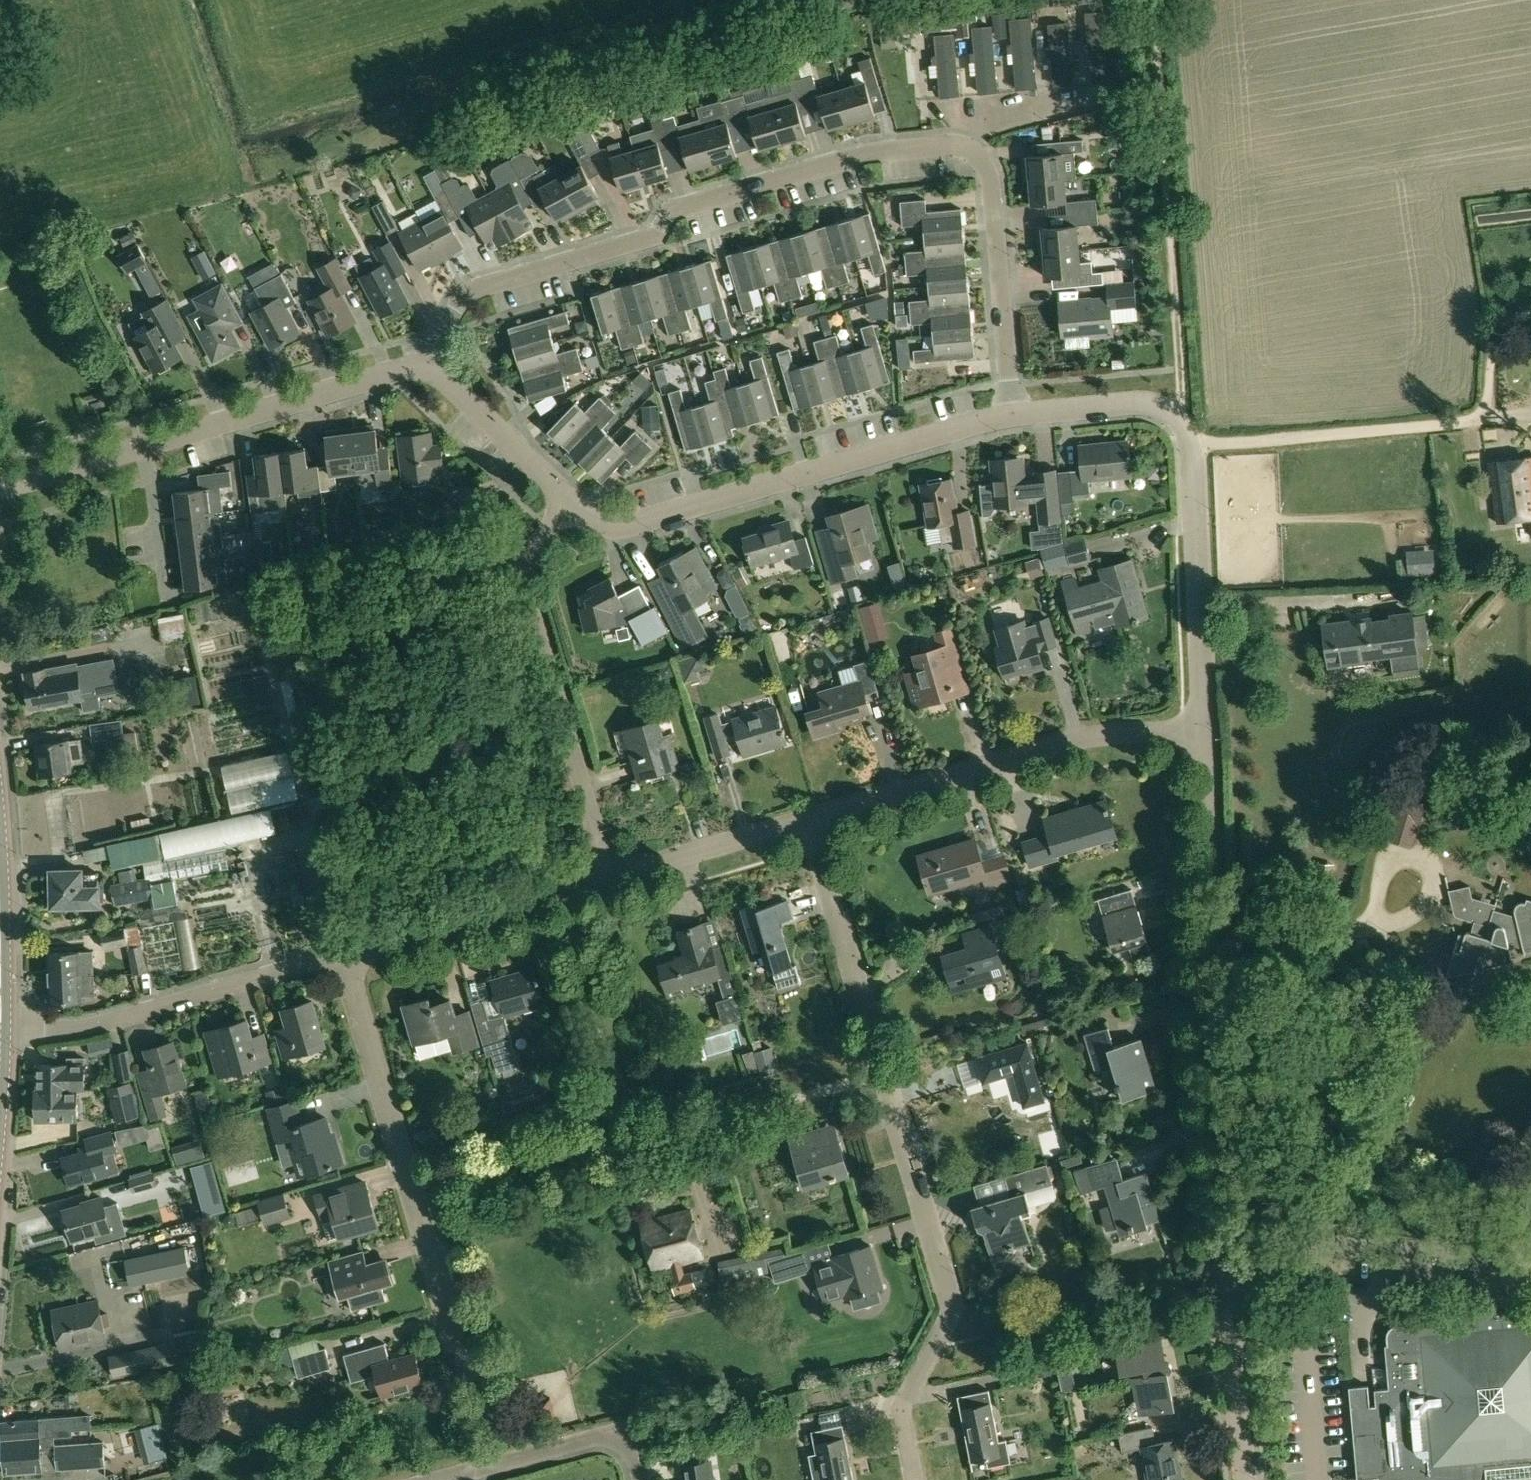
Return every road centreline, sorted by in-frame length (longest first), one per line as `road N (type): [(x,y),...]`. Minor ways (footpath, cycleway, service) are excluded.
road 1 (residential): [(1013,416),(988,170),(964,148),(946,145),(867,153),(672,211),(657,237),(468,292),(425,370)]
road 2 (residential): [(915,1479),(900,1410),(953,1307),(808,819)]
road 3 (residential): [(1225,1252),(1202,728)]
road 4 (residential): [(1202,728),(1190,448),(1181,423),(1146,403),(1013,416)]
road 5 (residential): [(1013,416),(623,528),(594,521),(575,505)]
road 6 (residential): [(425,370),(399,371),(0,489)]
road 7 (residential): [(465,1376),(343,954)]
road 8 (track): [(1181,423),(1150,0)]
road 9 (residential): [(808,819),(1086,737),(1202,728)]
road 10 (residential): [(609,876),(520,572),(529,551),(575,505)]
road 11 (residential): [(0,1032),(105,1023),(343,954)]
road 12 (residential): [(1225,1252),(1342,1246),(1458,1258),(1530,1253)]
road 13 (track): [(1190,448),(1475,420)]
road 14 (residential): [(343,954),(609,876)]
road 15 (residential): [(437,1479),(599,1436),(629,1447),(642,1479)]
road 16 (residential): [(1246,1479),(1225,1252)]
road 17 (residential): [(609,876),(808,819)]
road 18 (residential): [(575,505),(425,370)]

